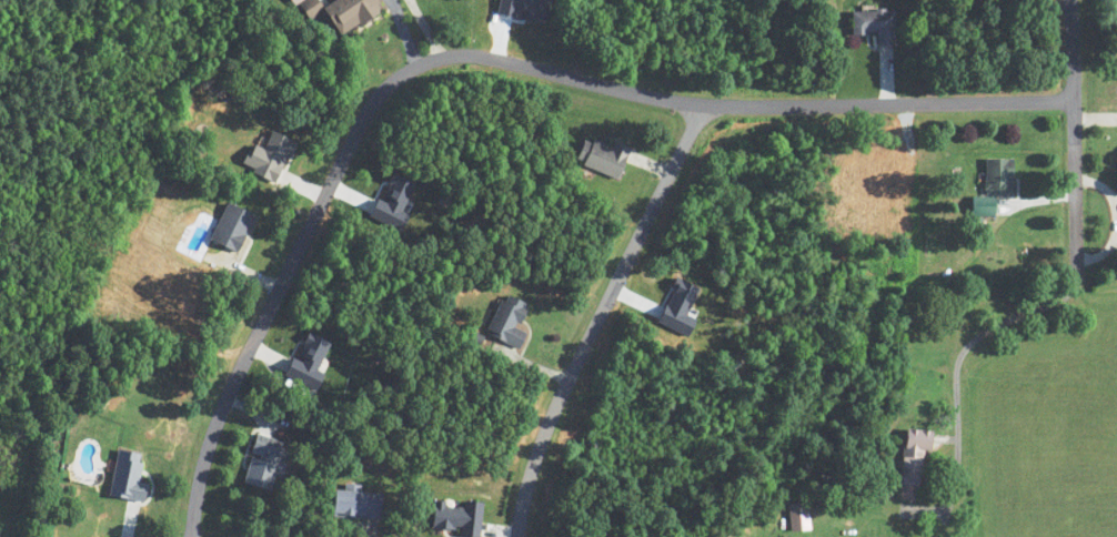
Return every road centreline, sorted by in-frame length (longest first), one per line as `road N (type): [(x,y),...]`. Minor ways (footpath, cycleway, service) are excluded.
road 1 (residential): [(1071,108),(737,109),(626,95),(482,58),(450,53),(423,62),(388,85),(371,109),(243,363),(203,469),(194,536)]
road 2 (residential): [(707,104),(560,399),(519,536)]
road 3 (residential): [(1069,0),(1074,255)]

